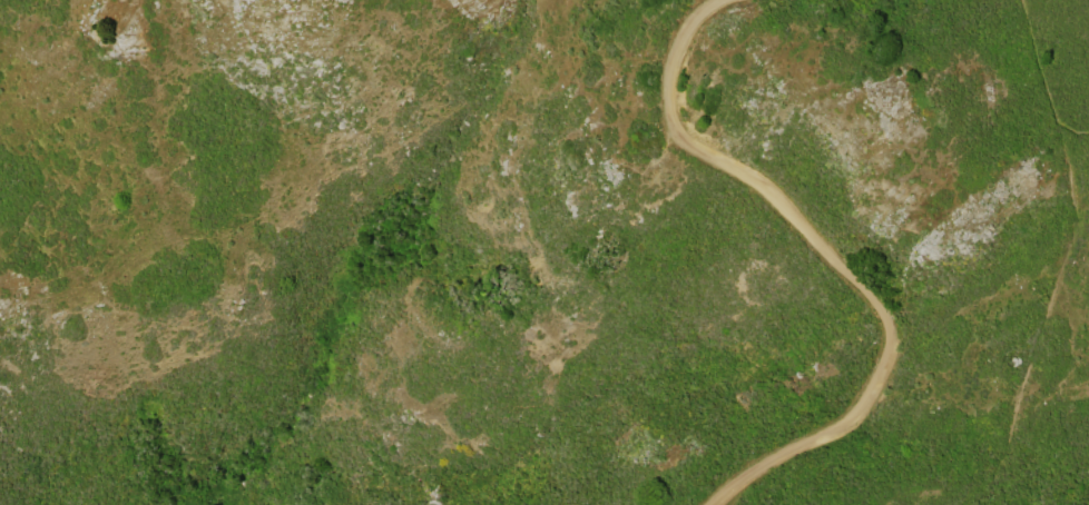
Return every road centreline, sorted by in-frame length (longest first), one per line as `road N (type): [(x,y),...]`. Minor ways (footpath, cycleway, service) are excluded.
road 1 (track): [(730,0),(694,22),(677,46),(671,128),(765,188),(870,297),(887,323),(887,347),(844,423),(746,473),(708,504)]

